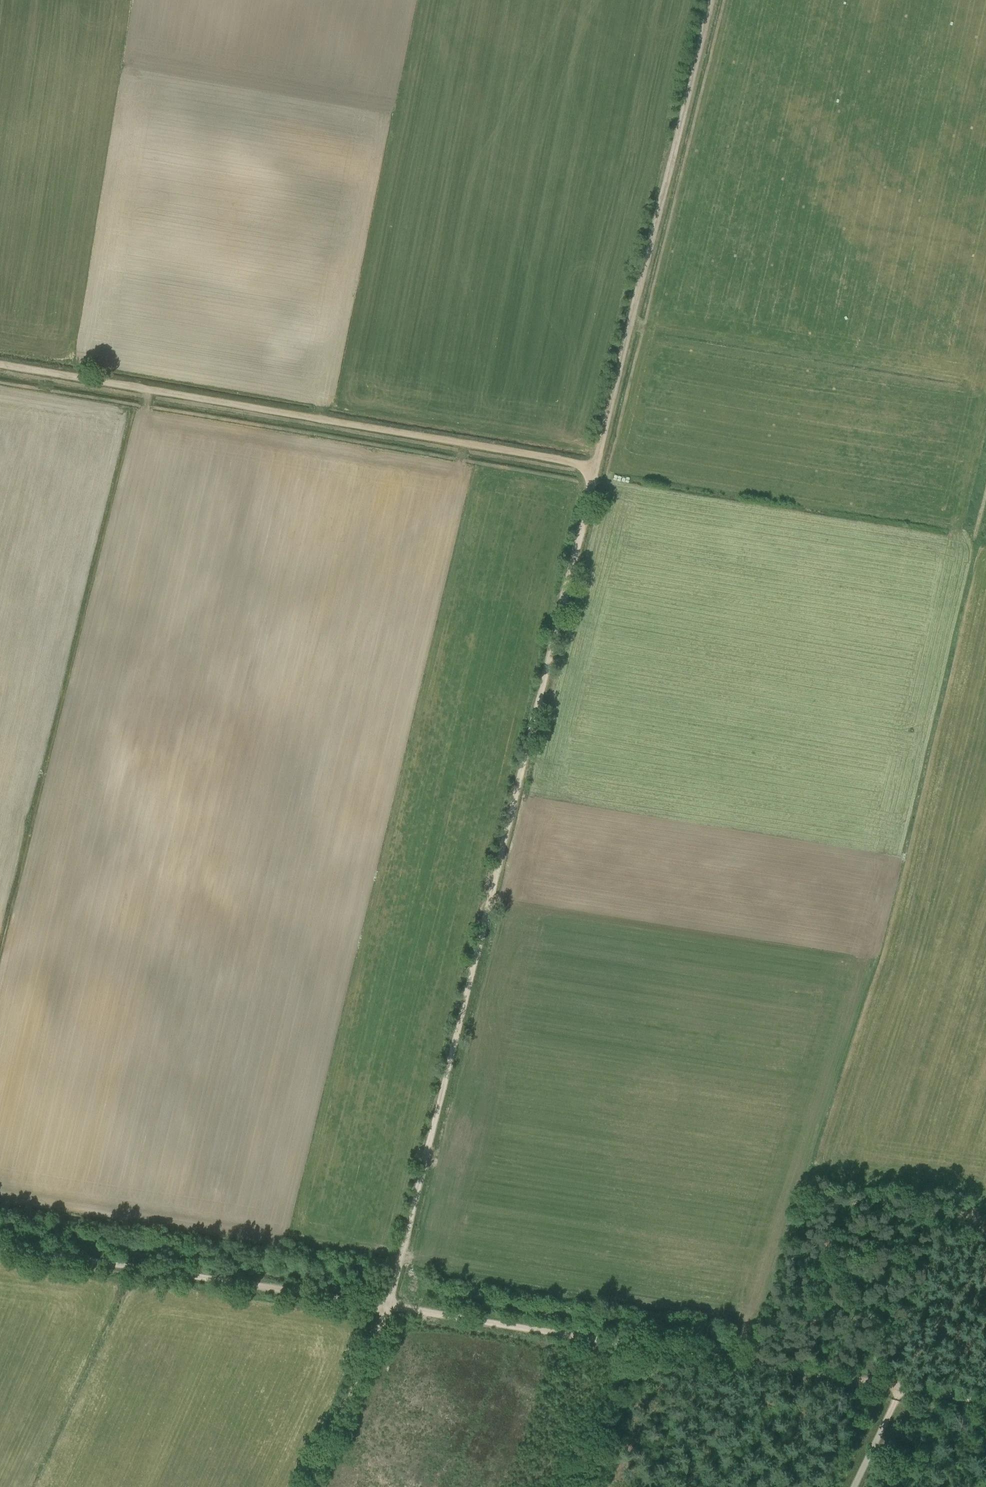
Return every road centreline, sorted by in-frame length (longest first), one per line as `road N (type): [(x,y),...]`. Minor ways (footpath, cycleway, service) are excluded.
road 1 (track): [(596,464),(388,1307)]
road 2 (track): [(0,360),(596,464)]
road 3 (track): [(985,1402),(388,1307)]
road 4 (track): [(711,0),(596,464)]
road 5 (track): [(388,1307),(0,1246)]
road 6 (track): [(388,1307),(306,1486)]

